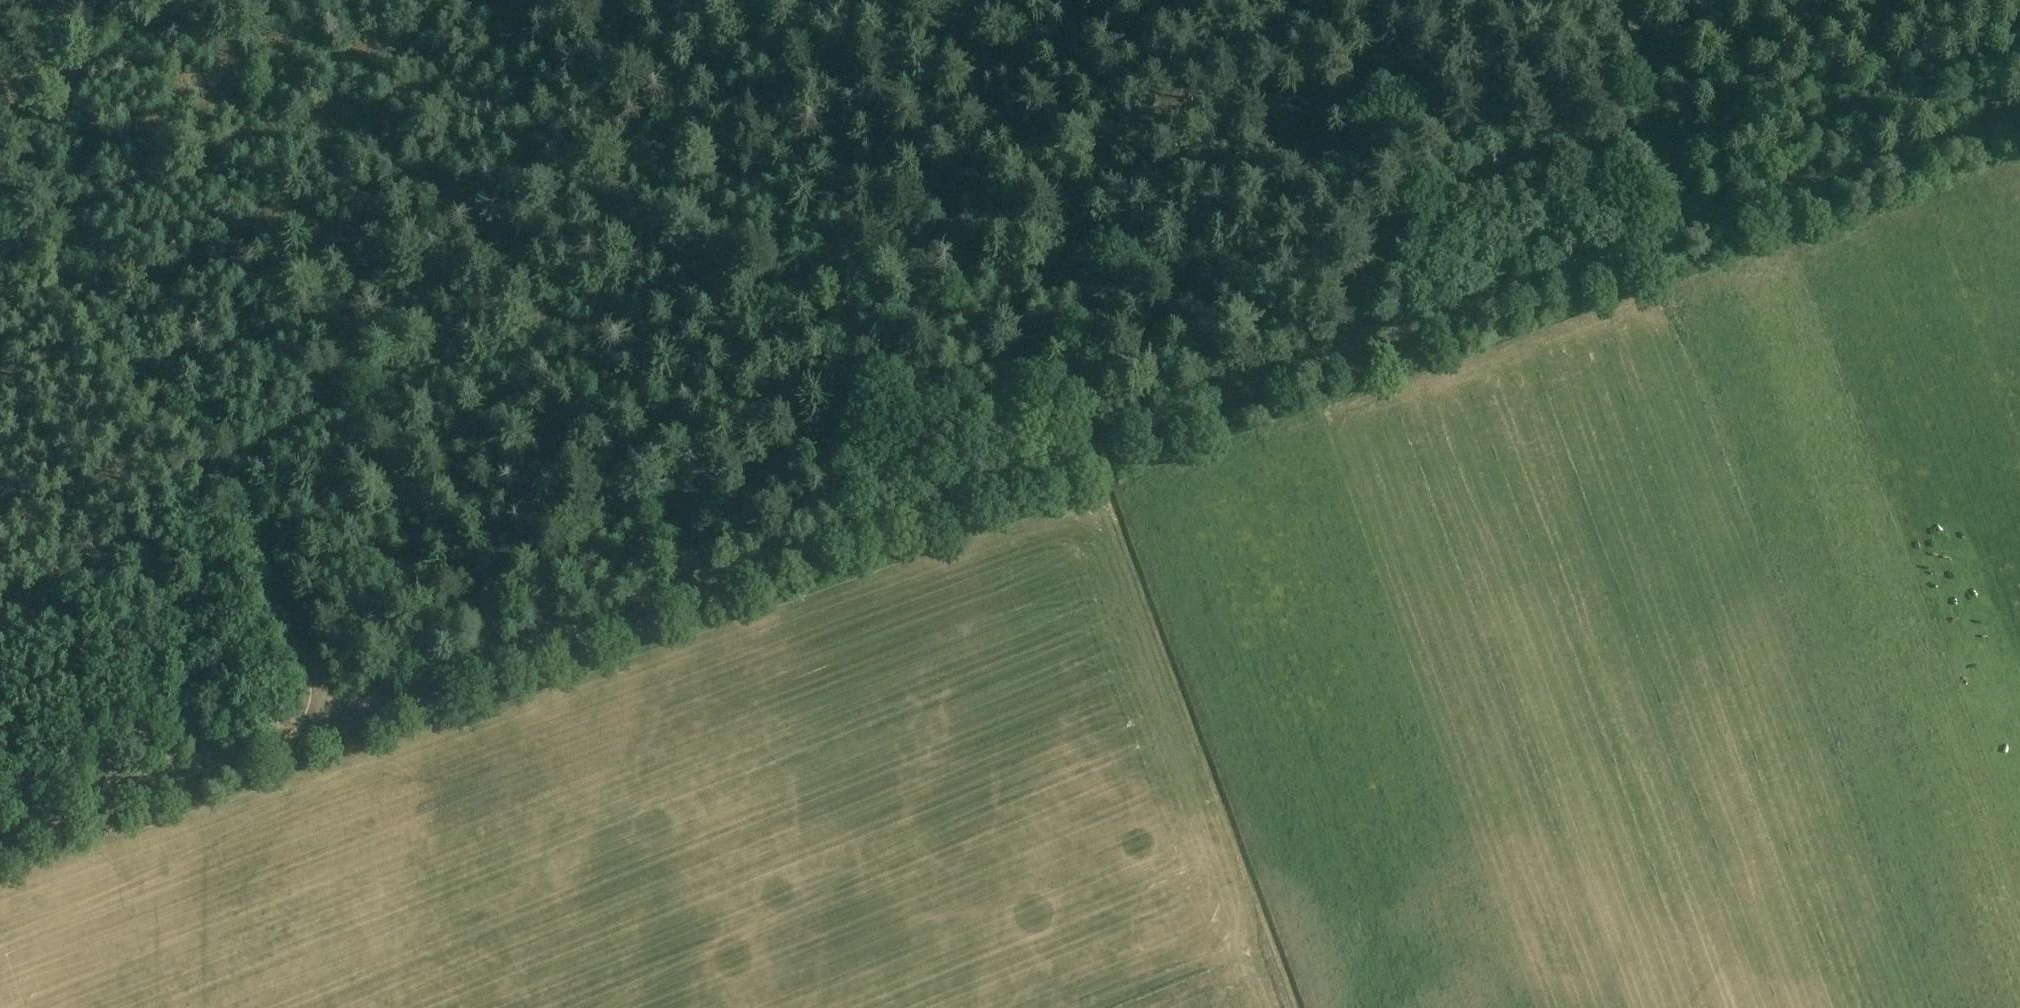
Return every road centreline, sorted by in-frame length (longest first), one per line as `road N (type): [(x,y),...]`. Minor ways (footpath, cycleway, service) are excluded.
road 1 (track): [(322,714),(2019,118)]
road 2 (track): [(0,51),(75,272),(136,393),(292,657)]
road 3 (track): [(0,833),(322,714)]
road 4 (track): [(1621,0),(1700,276)]

